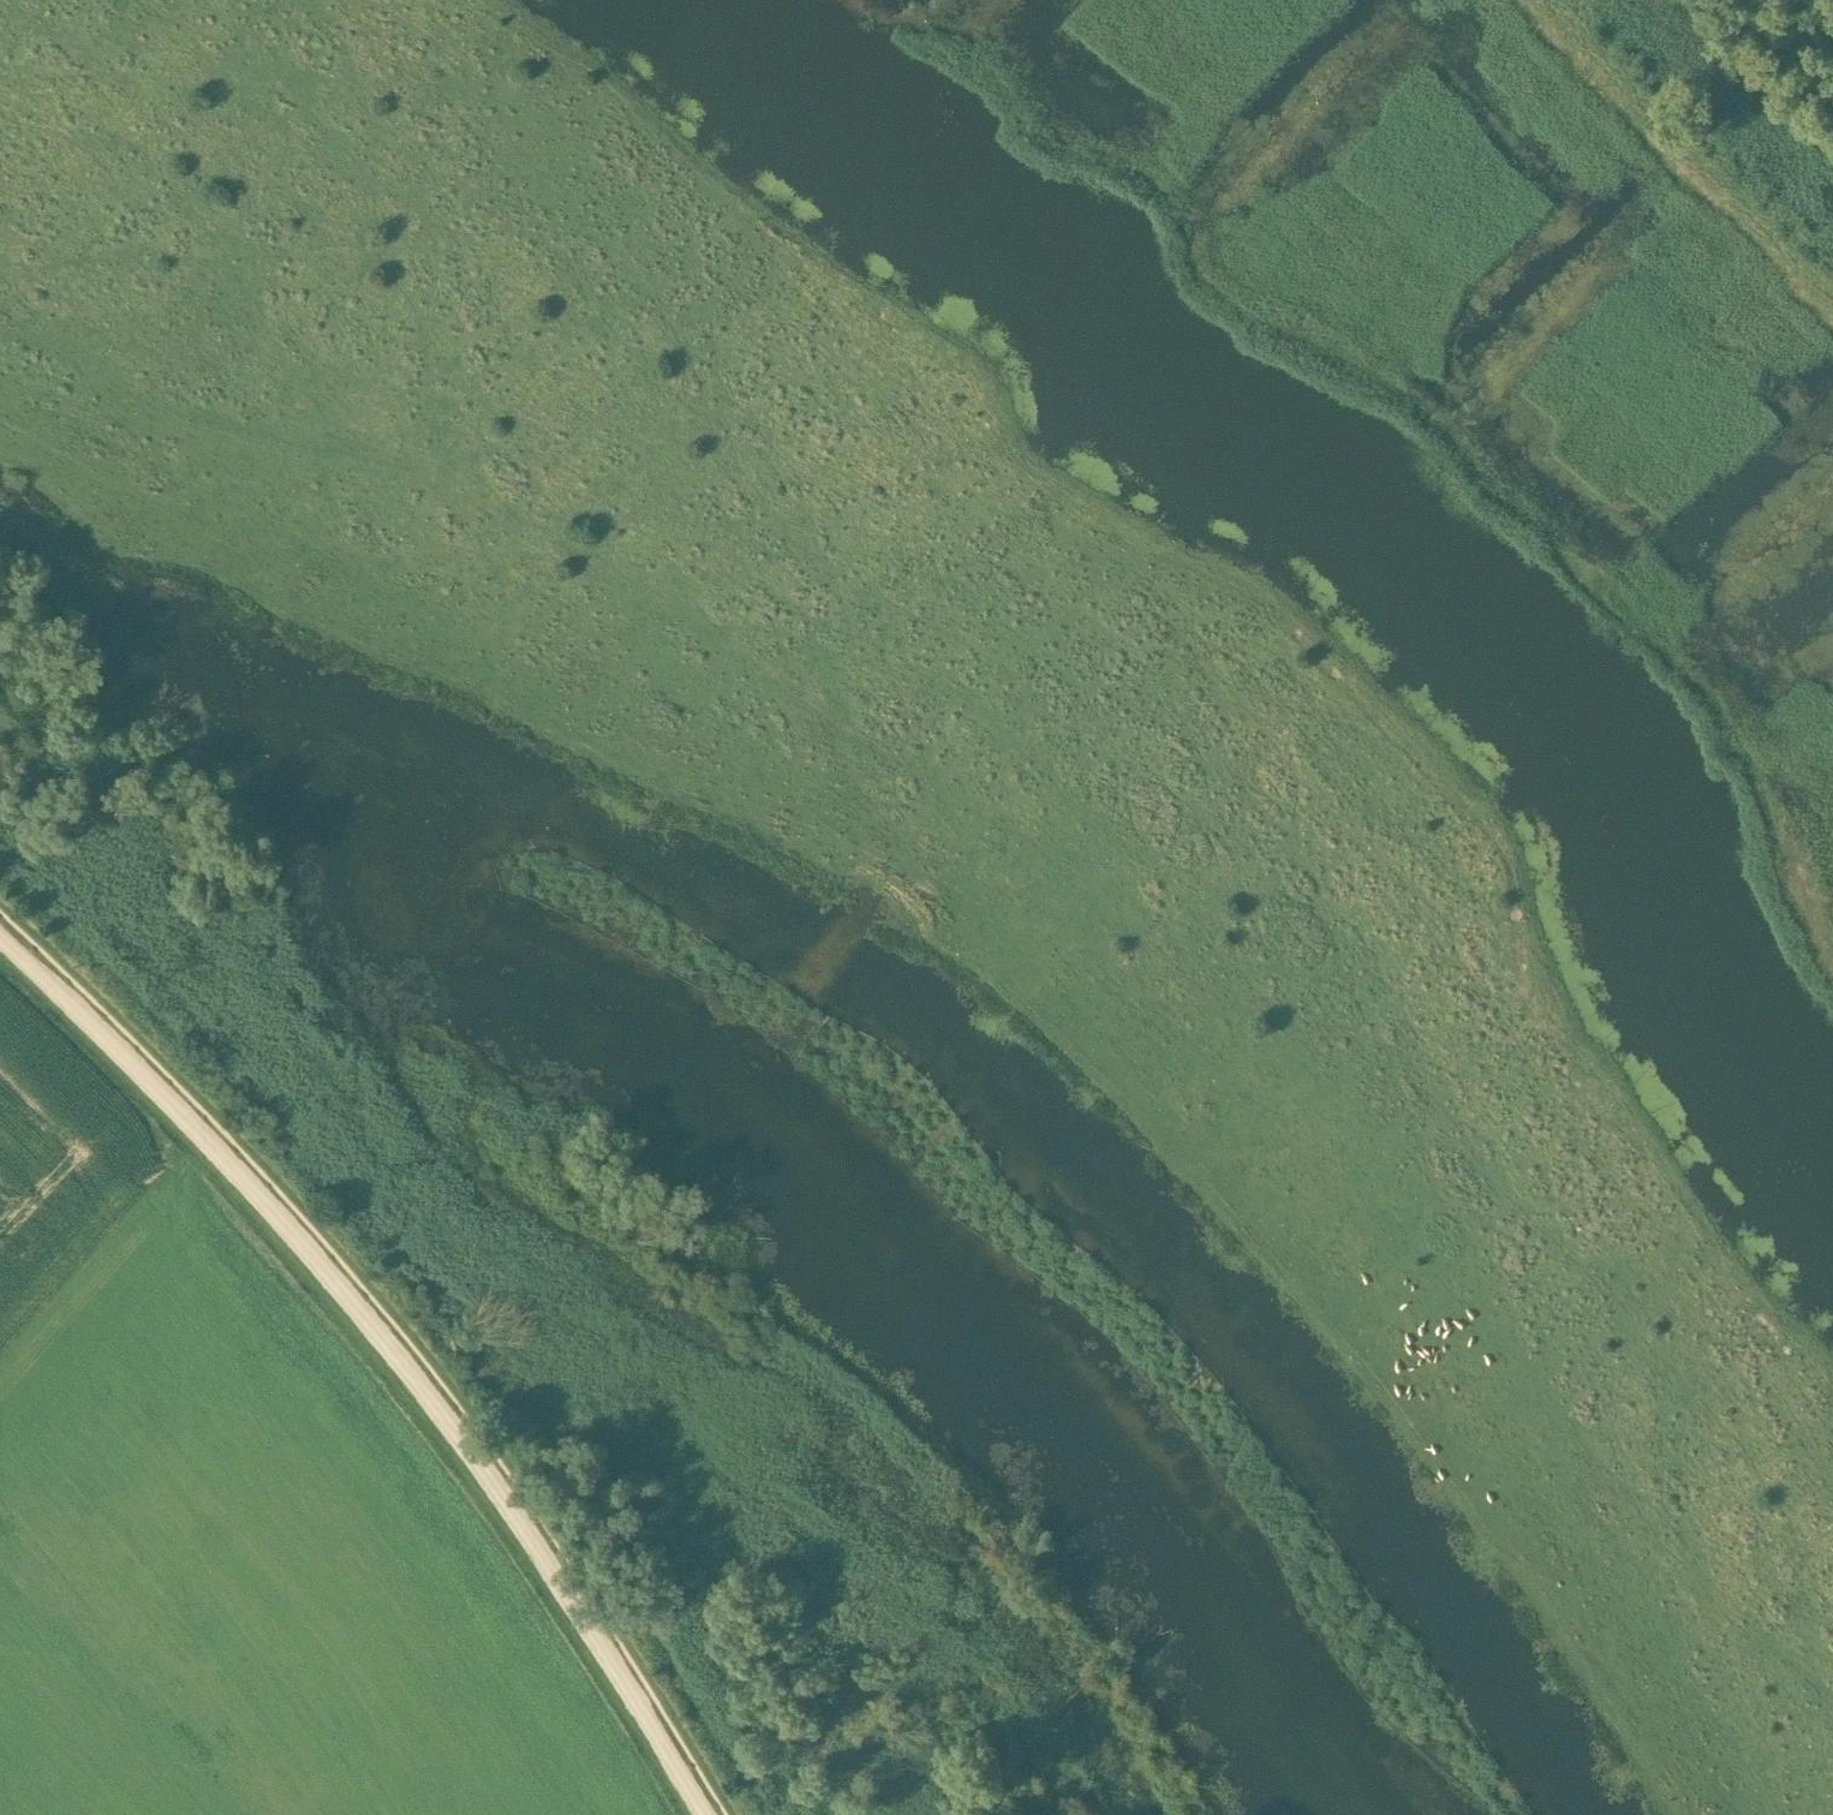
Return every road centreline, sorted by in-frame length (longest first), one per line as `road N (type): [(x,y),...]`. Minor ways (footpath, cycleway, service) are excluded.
road 1 (track): [(0,935),(156,1085),(399,1355),(497,1480),(712,1814)]

